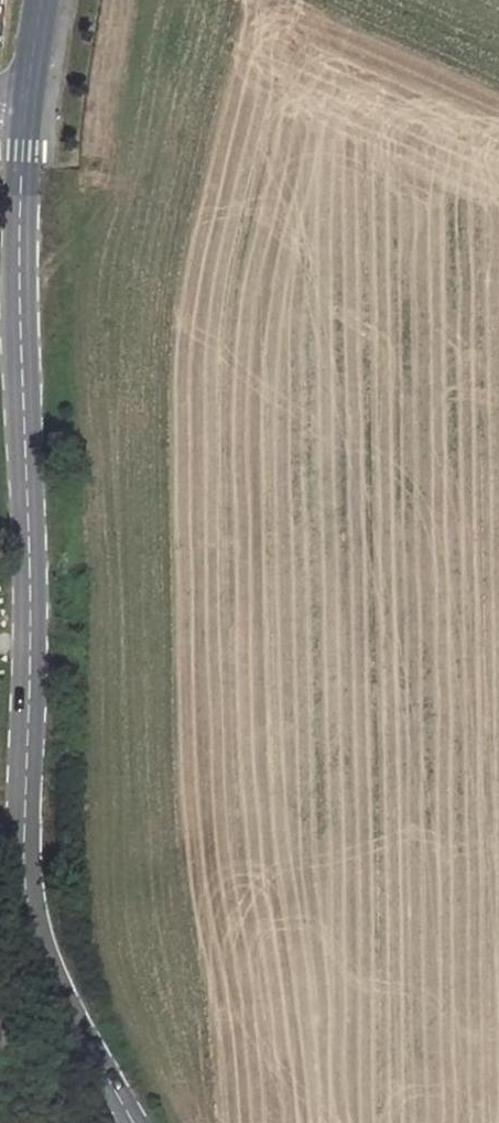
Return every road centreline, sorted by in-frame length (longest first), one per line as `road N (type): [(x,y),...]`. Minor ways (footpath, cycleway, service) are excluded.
road 1 (tertiary): [(137,1122),(43,957),(22,872),(29,544),(18,224),(25,107)]

